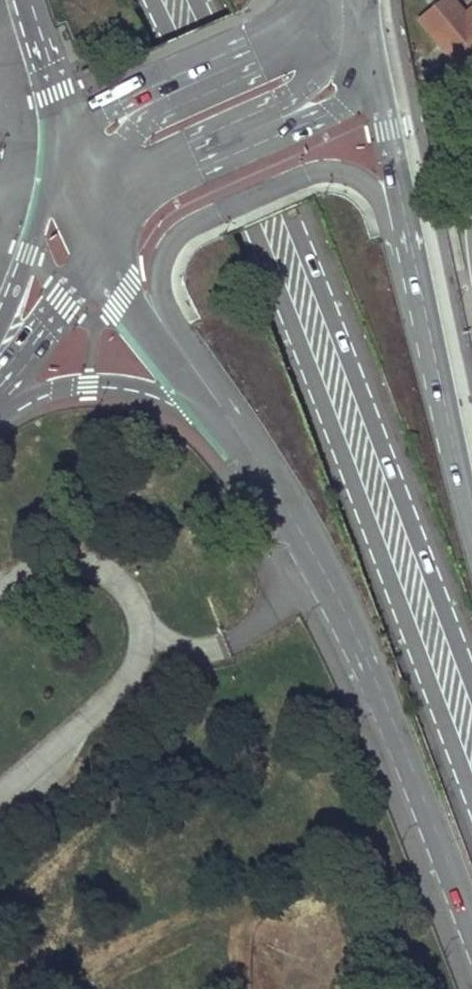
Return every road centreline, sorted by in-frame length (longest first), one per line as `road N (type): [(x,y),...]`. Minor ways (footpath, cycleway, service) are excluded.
road 1 (primary): [(151,0),(252,226),(471,800)]
road 2 (primary): [(471,694),(288,210),(196,0)]
road 3 (unclassified): [(213,401),(344,613),(471,939)]
road 4 (unclassified): [(406,212),(342,171),(322,171),(178,236),(161,262),(160,295),(213,401)]
road 5 (unclassified): [(471,530),(406,212)]
road 6 (tertiary): [(0,408),(88,383),(213,401)]
road 7 (tertiary): [(106,243),(136,198),(191,157),(266,125)]
road 8 (tertiary): [(77,142),(0,327)]
road 9 (unclassified): [(106,243),(158,346),(213,401)]
road 10 (tertiary): [(0,382),(106,243)]
road 11 (tertiary): [(319,23),(164,98)]
road 12 (unclassified): [(406,212),(390,131),(358,53)]
road 13 (tertiary): [(164,98),(117,159),(106,243)]
road 14 (unclassified): [(32,0),(77,142)]
road 15 (tertiary): [(266,125),(345,106),(358,53)]
road 16 (tertiary): [(266,125),(309,80),(319,23)]

